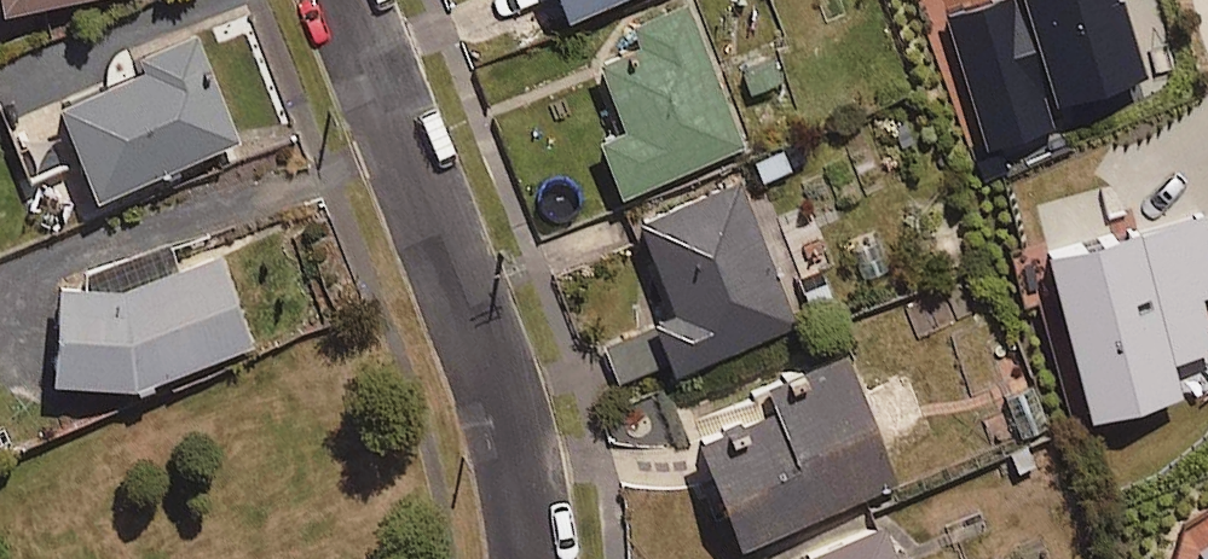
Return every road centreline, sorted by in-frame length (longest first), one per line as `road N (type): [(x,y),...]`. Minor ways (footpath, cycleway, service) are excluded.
road 1 (residential): [(534,558),(503,399),(342,0)]

